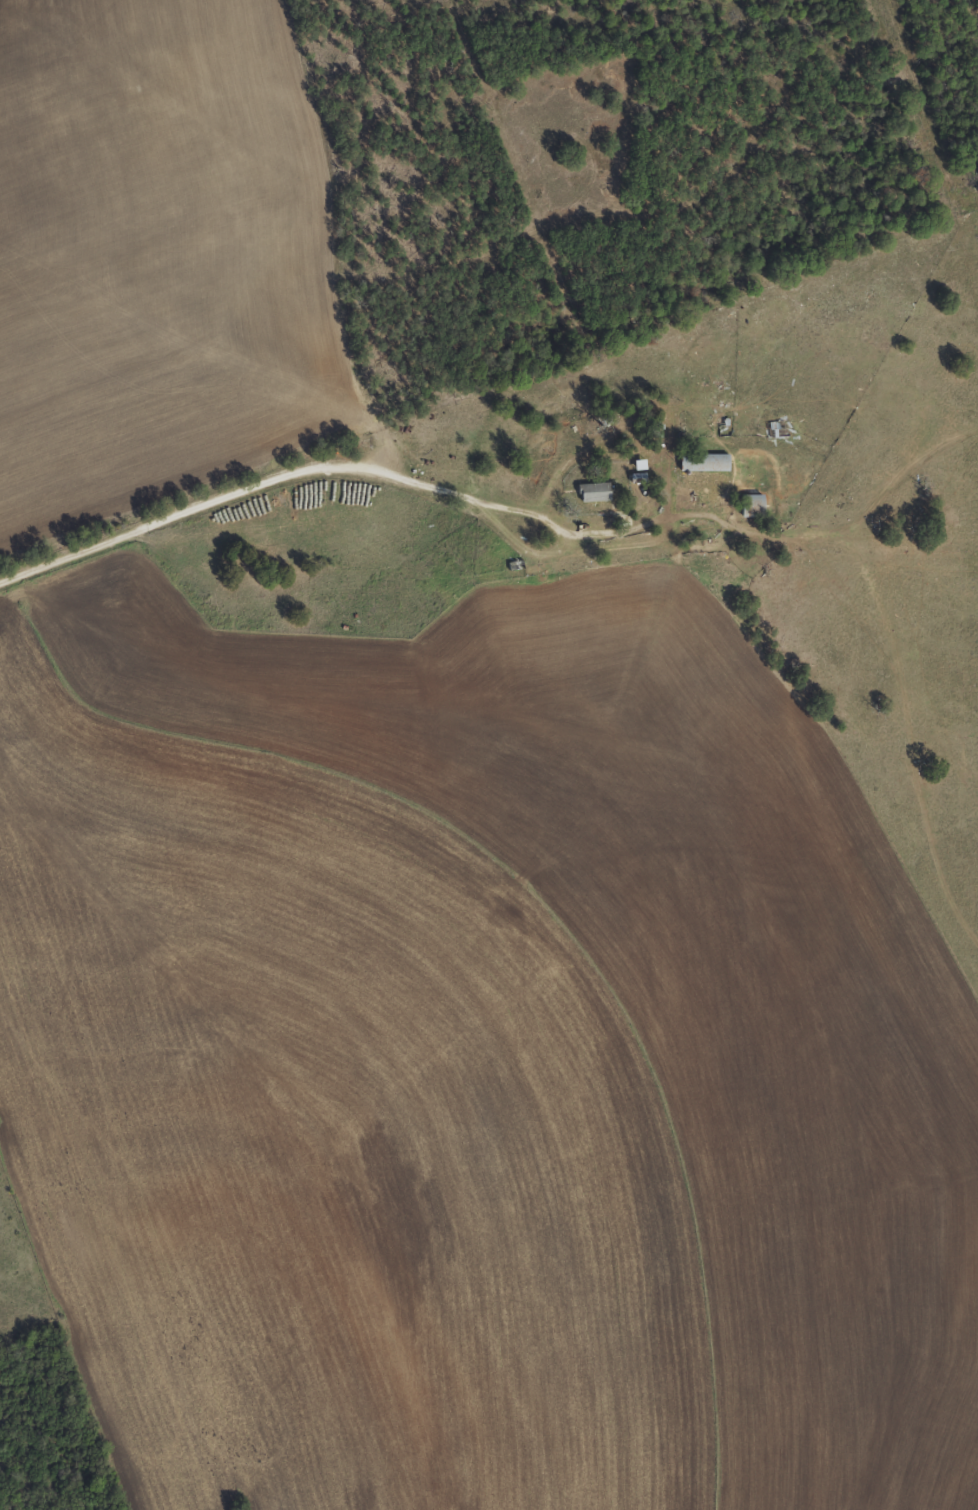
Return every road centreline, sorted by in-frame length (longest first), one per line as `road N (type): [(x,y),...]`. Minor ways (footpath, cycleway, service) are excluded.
road 1 (residential): [(0,589),(255,498),(525,538)]

